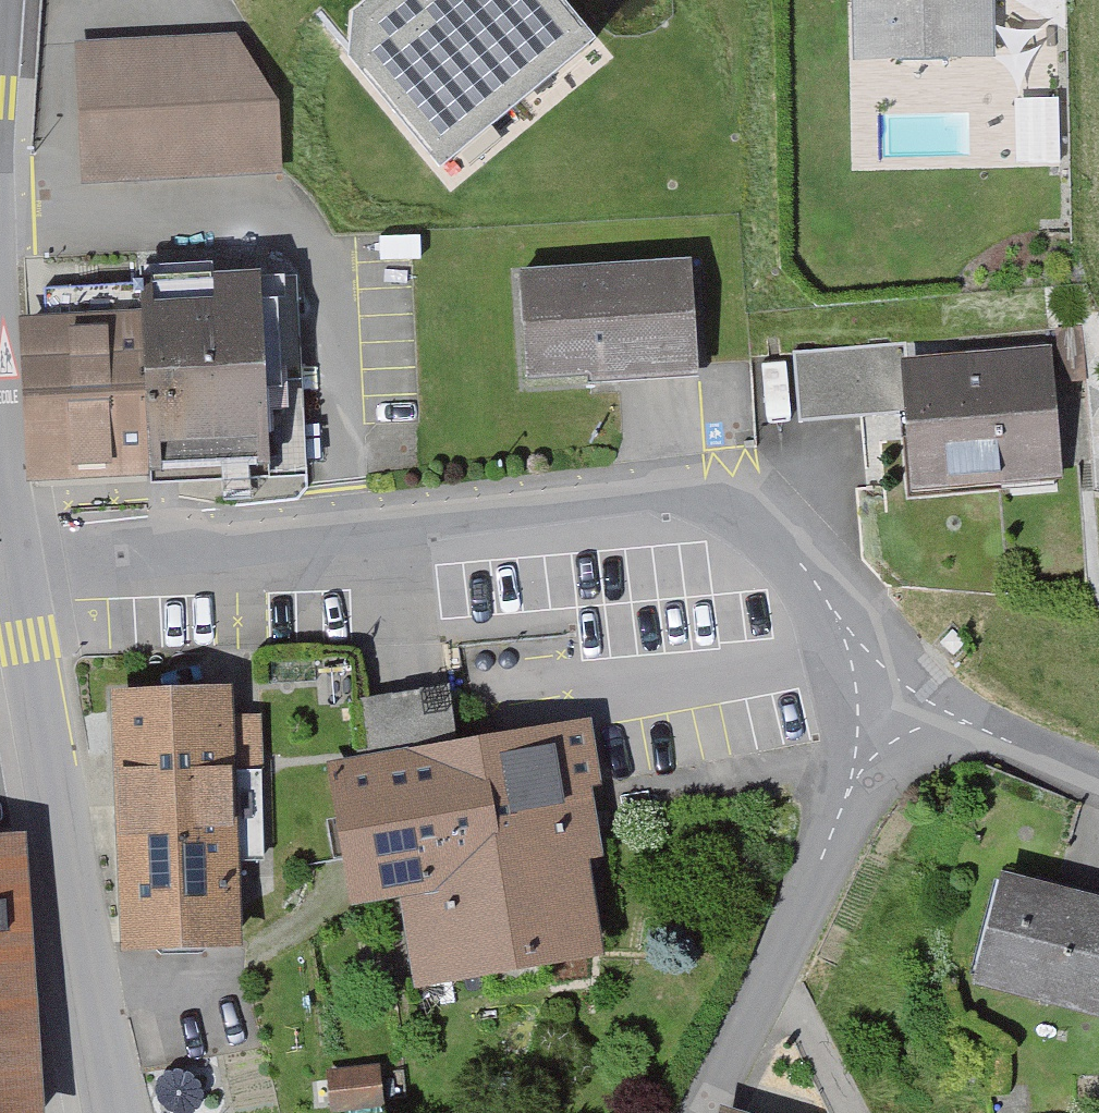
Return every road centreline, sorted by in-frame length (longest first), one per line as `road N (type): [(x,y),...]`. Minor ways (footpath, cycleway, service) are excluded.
road 1 (unclassified): [(907,687),(819,587),(744,520),(682,505),(15,578)]
road 2 (unclassified): [(122,1112),(15,578)]
road 3 (unclassified): [(707,1112),(784,926),(907,687)]
road 4 (unclassified): [(1098,779),(907,687)]
road 5 (unclassified): [(15,578),(0,403)]

